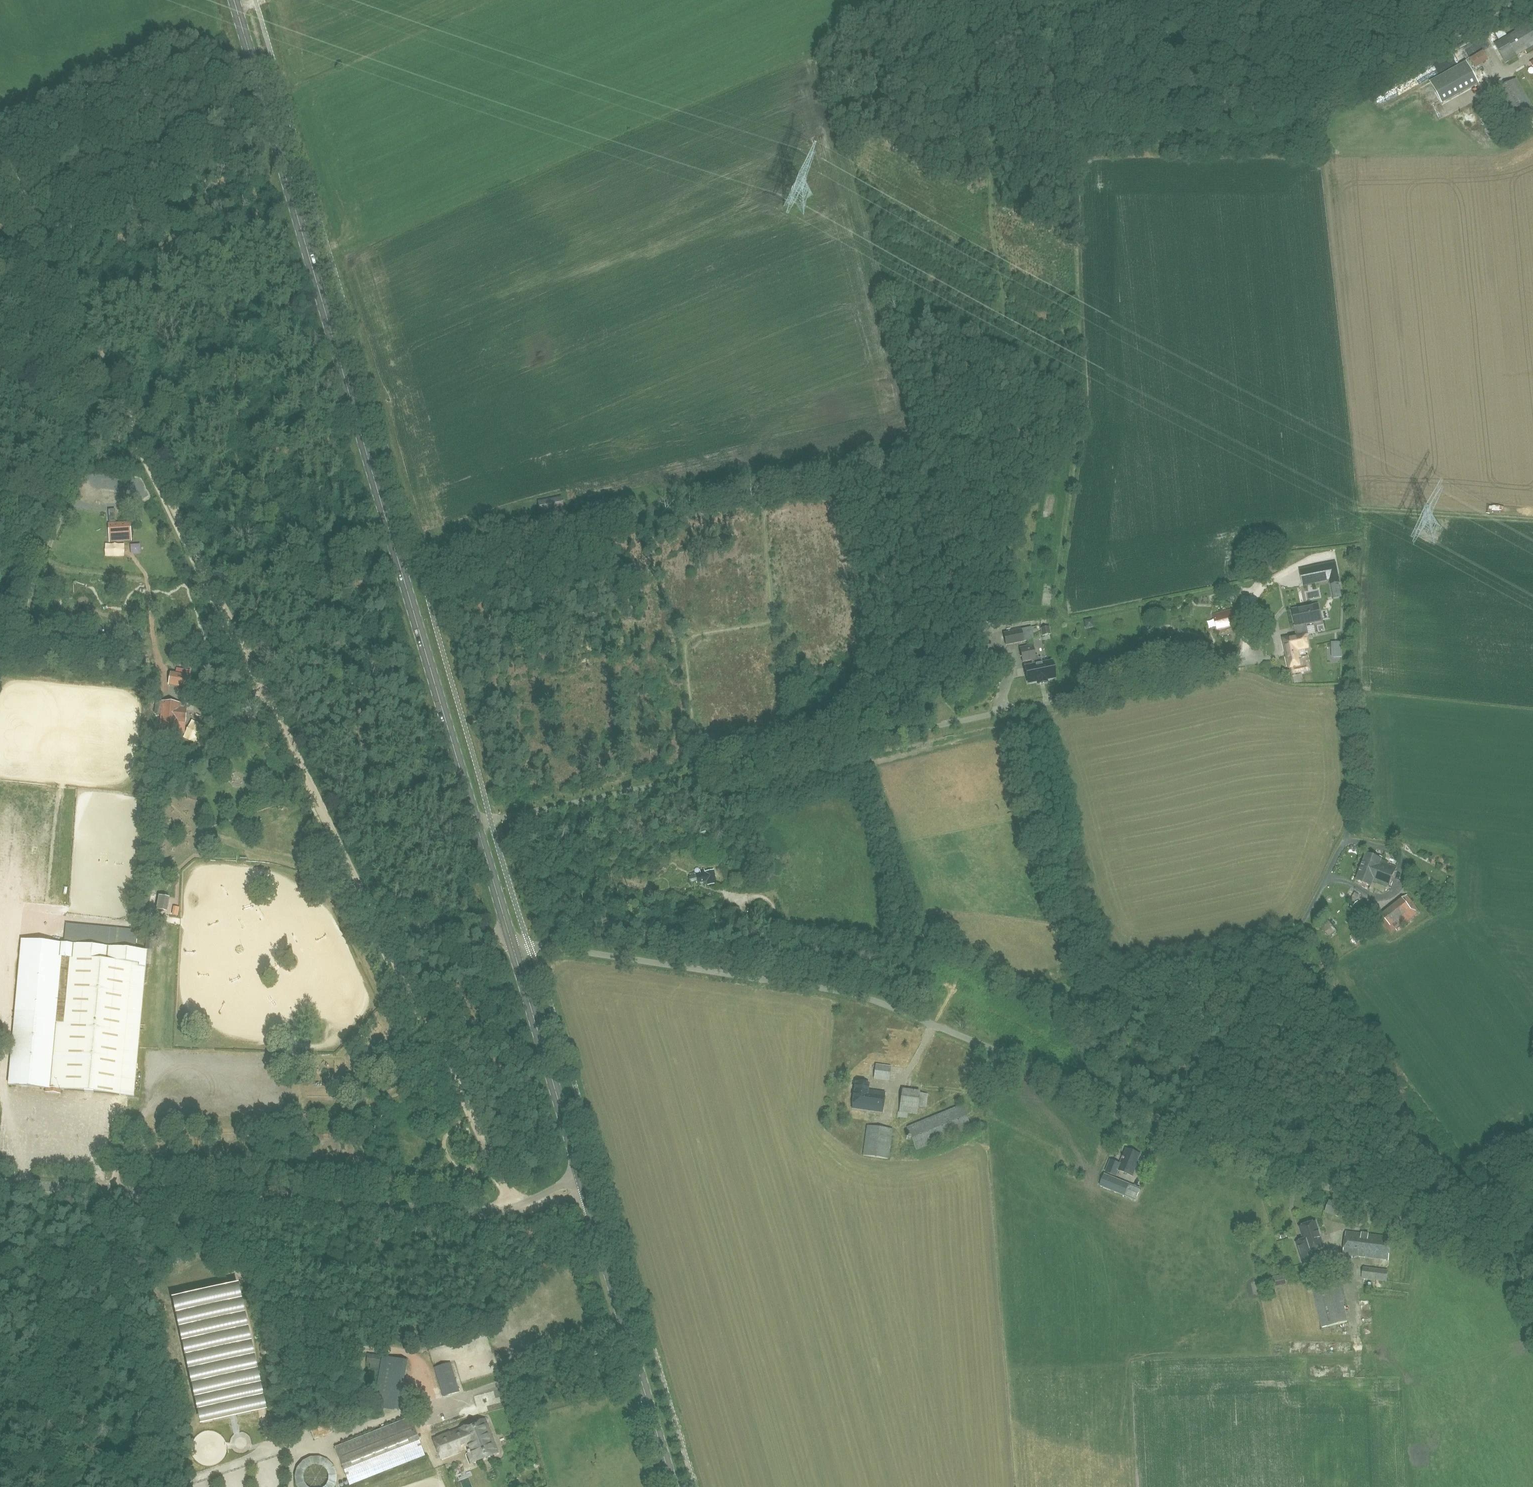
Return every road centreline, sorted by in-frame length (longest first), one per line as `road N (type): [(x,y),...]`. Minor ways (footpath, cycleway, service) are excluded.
road 1 (unclassified): [(1532,1297),(1504,1263),(1474,1247),(860,996),(511,943)]
road 2 (secondary): [(511,943),(235,0)]
road 3 (track): [(512,1211),(117,387)]
road 4 (unclassified): [(495,1213),(0,1184)]
road 5 (secondary): [(673,1486),(587,1198)]
road 6 (track): [(274,1451),(228,1273),(173,1213),(165,1193)]
road 7 (track): [(117,387),(0,144)]
road 8 (track): [(117,387),(0,614)]
road 9 (secondary): [(580,1173),(511,943)]
road 10 (track): [(1532,520),(1357,508)]
road 11 (track): [(511,943),(369,921)]

